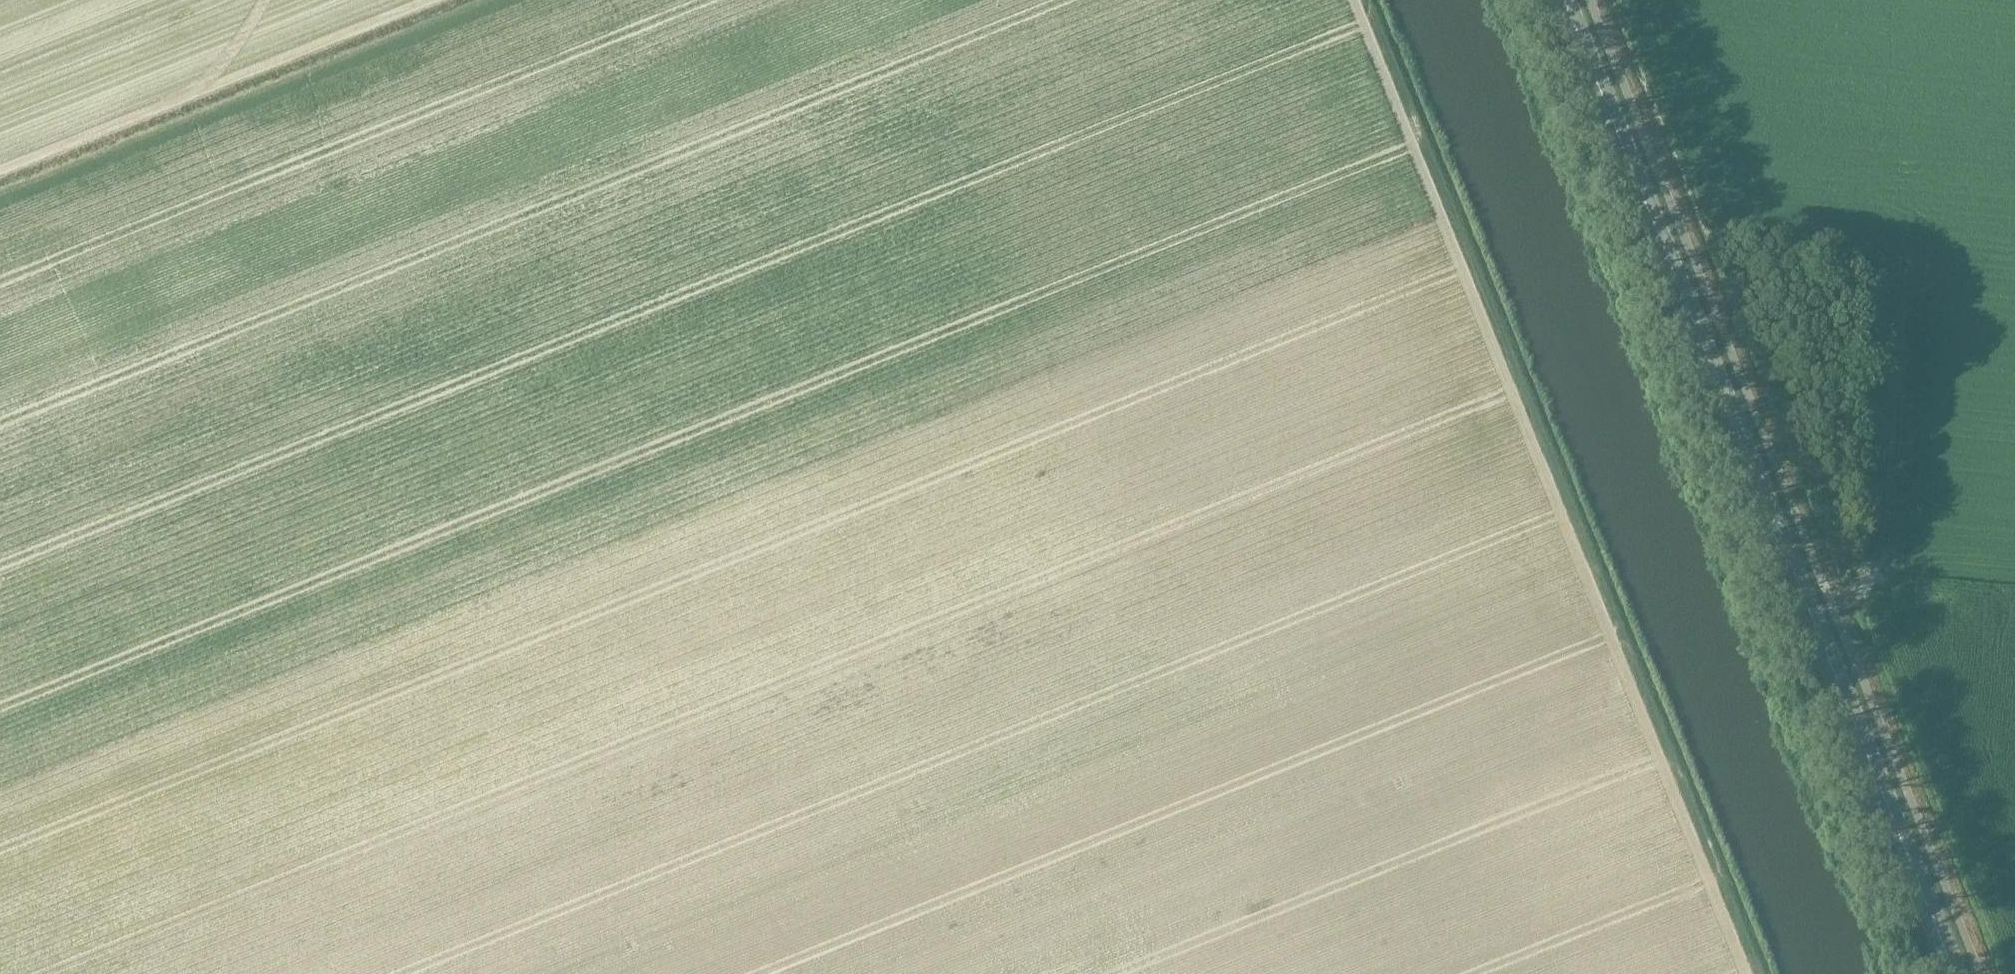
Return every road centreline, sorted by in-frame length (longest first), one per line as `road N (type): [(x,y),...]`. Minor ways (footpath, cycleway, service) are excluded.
road 1 (tertiary): [(1952,973),(1564,0)]

